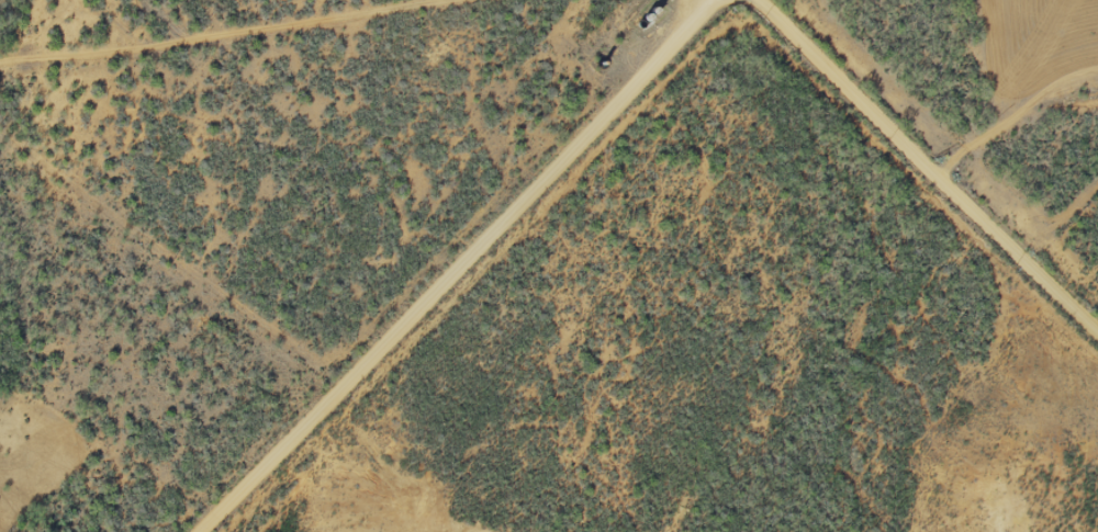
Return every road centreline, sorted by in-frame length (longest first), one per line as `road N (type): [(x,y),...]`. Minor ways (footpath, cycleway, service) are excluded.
road 1 (residential): [(209,531),(730,5),(777,16),(1097,329)]
road 2 (residential): [(875,112),(981,0)]

